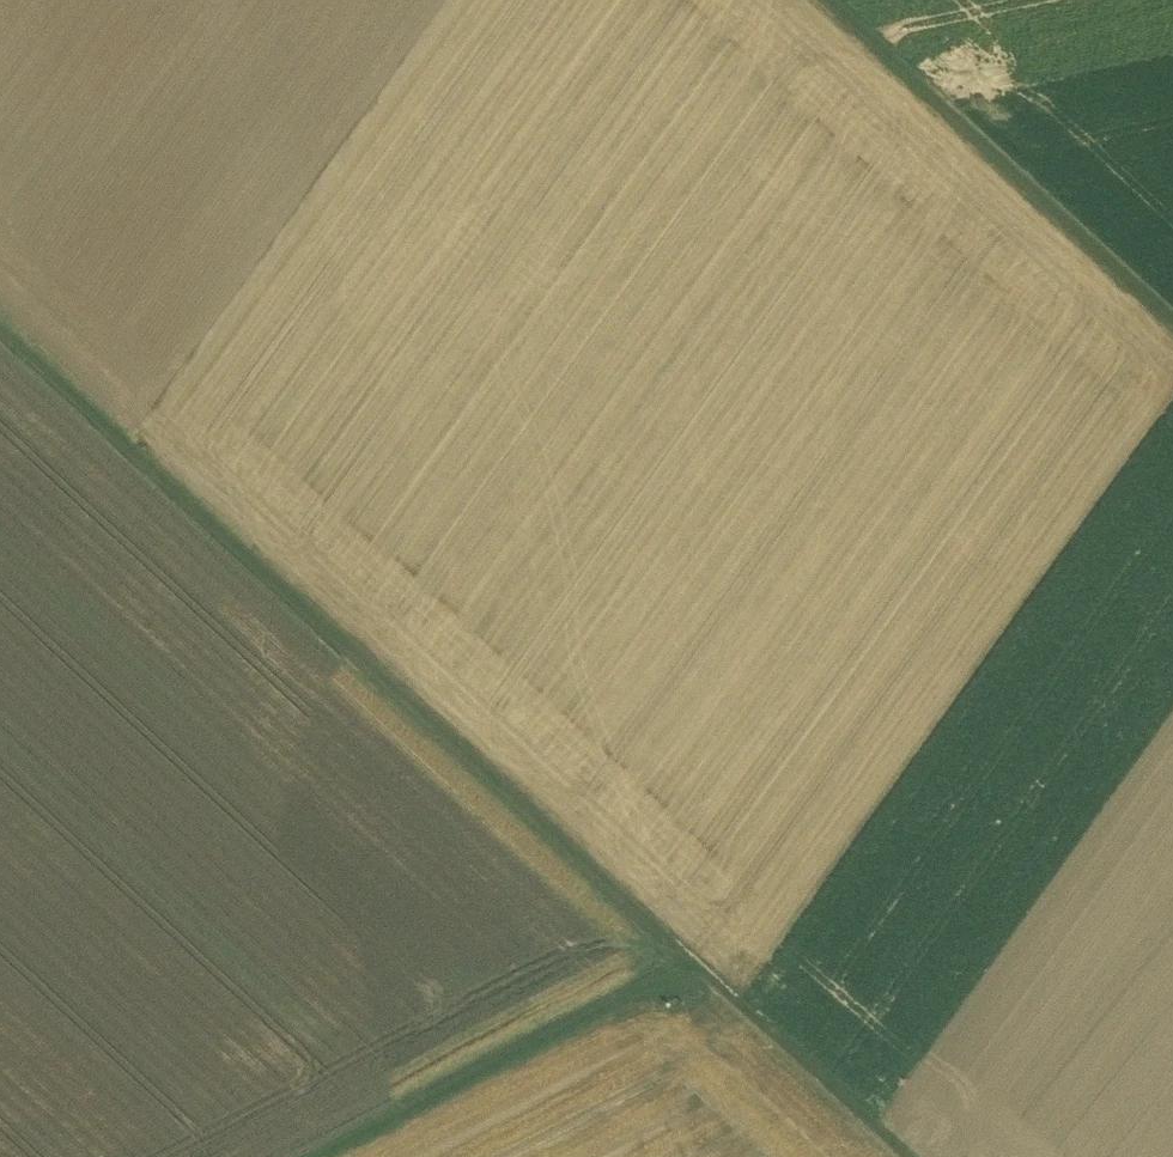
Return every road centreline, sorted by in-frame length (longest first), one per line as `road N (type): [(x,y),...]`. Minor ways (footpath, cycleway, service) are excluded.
road 1 (track): [(0,323),(700,963),(899,1156)]
road 2 (track): [(833,0),(1172,314)]
road 3 (track): [(698,961),(315,1156)]

